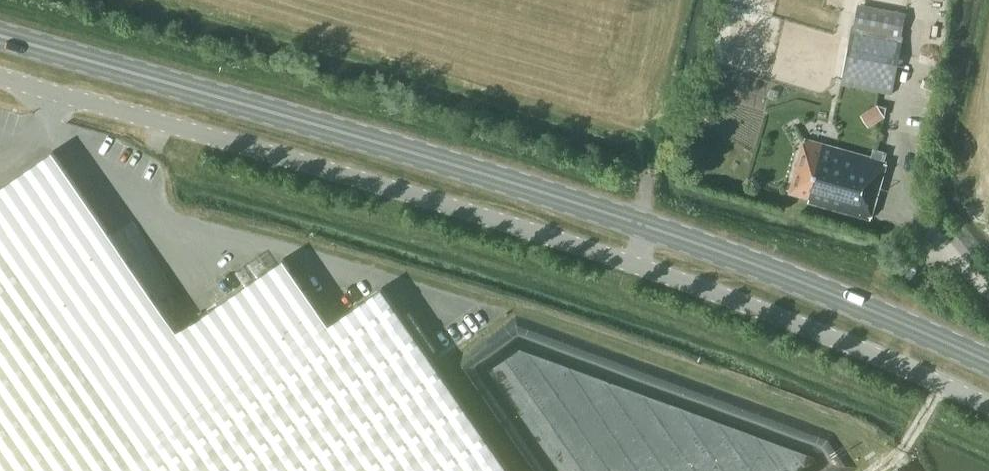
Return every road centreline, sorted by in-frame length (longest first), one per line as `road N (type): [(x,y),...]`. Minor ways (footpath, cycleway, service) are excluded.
road 1 (unclassified): [(0,77),(636,265),(988,406)]
road 2 (primary): [(988,361),(648,226),(0,35)]

